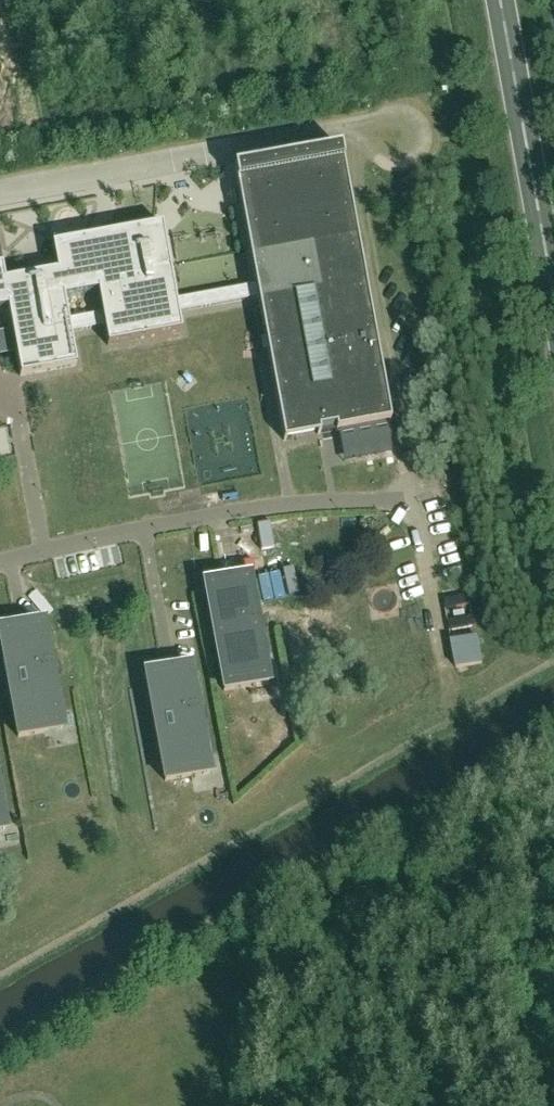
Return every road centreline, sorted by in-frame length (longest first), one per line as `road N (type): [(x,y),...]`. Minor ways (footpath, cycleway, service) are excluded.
road 1 (primary): [(553,294),(500,0)]

